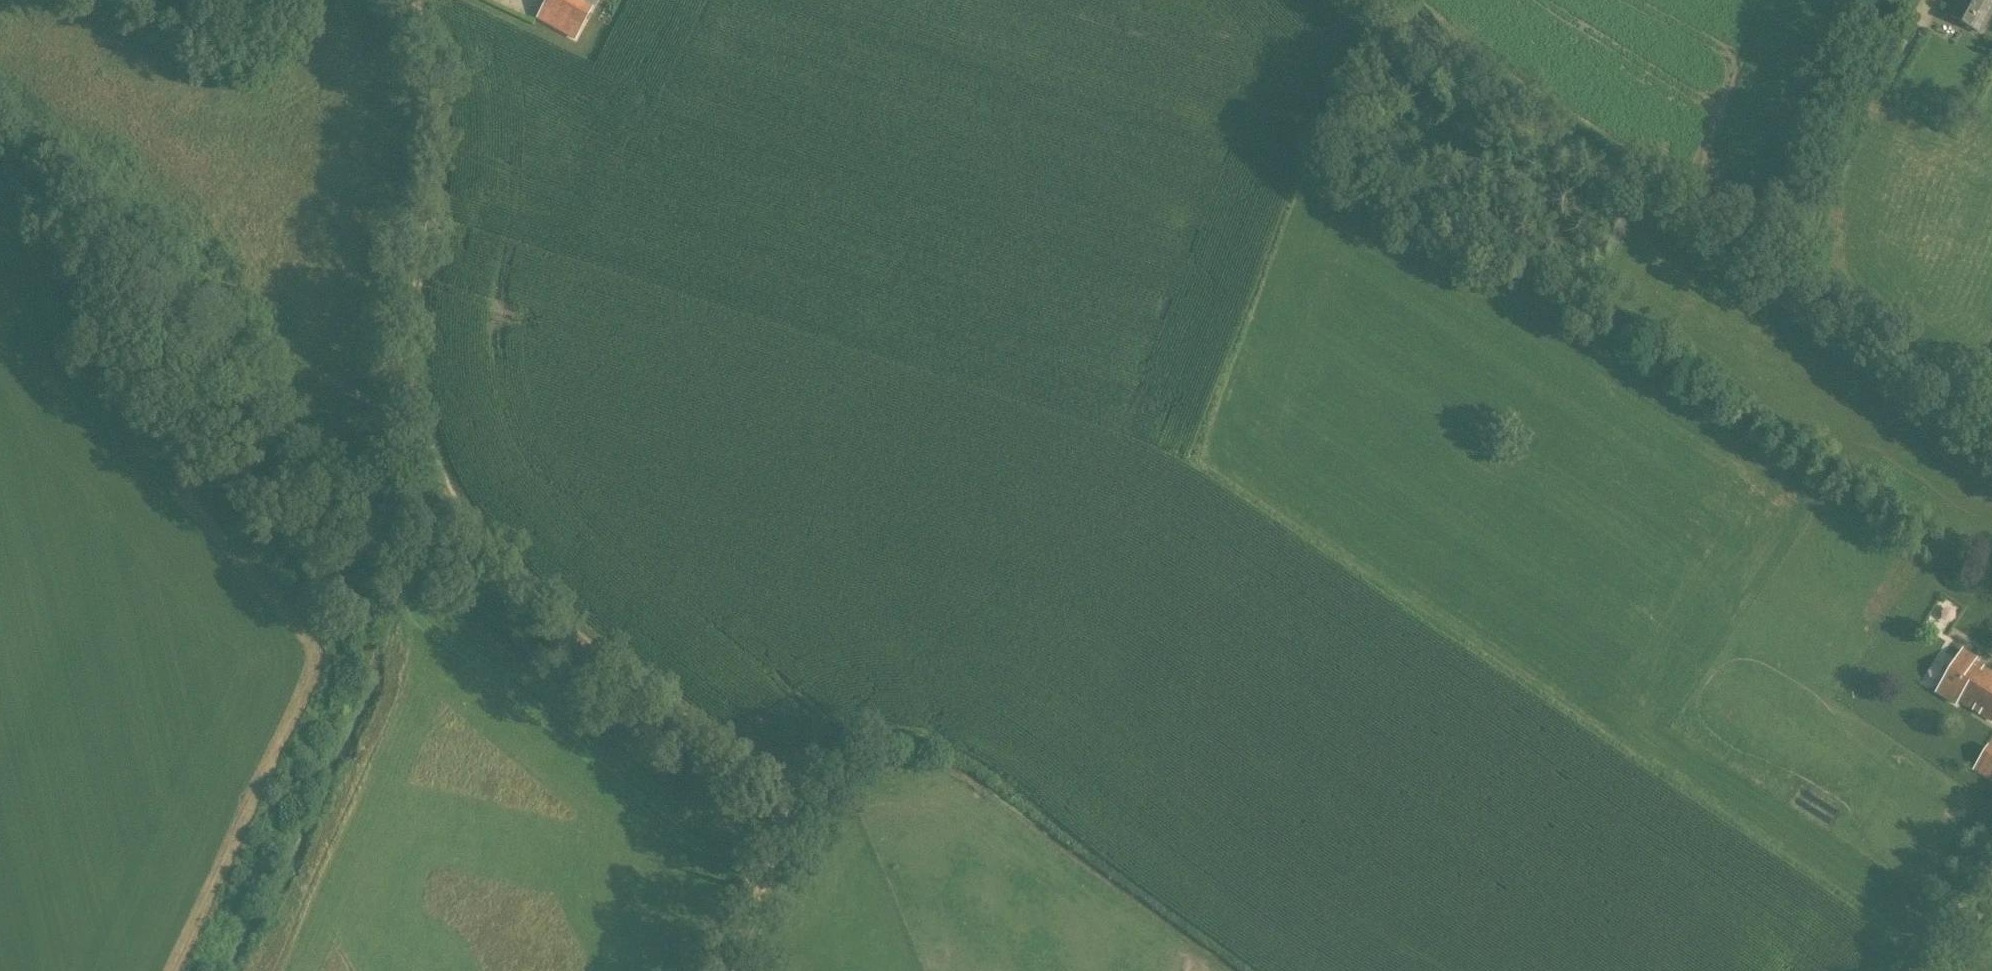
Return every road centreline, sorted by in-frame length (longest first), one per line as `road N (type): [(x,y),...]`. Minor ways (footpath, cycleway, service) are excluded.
road 1 (track): [(730,970),(794,805),(479,553),(427,460),(406,363),(412,256),(435,135),(422,24),(408,0)]
road 2 (track): [(1991,470),(1783,301),(1427,63),(1369,0)]

